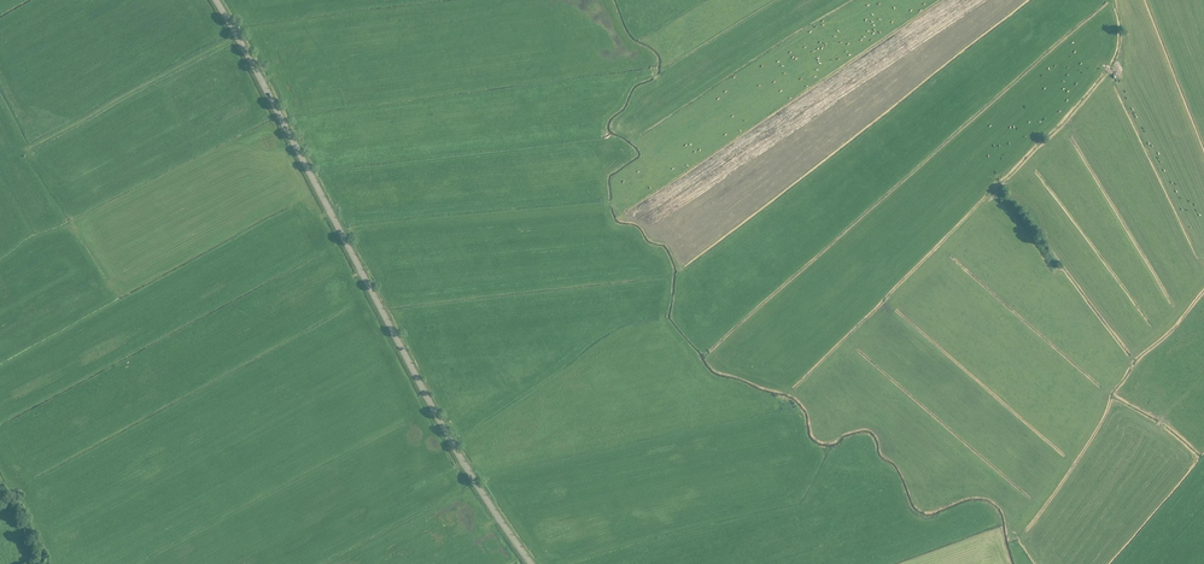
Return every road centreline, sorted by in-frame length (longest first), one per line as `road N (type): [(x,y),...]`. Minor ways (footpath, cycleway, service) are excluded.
road 1 (unclassified): [(533,563),(475,480),(215,0)]
road 2 (track): [(628,218),(614,204),(341,232)]
road 3 (track): [(0,164),(238,37)]

